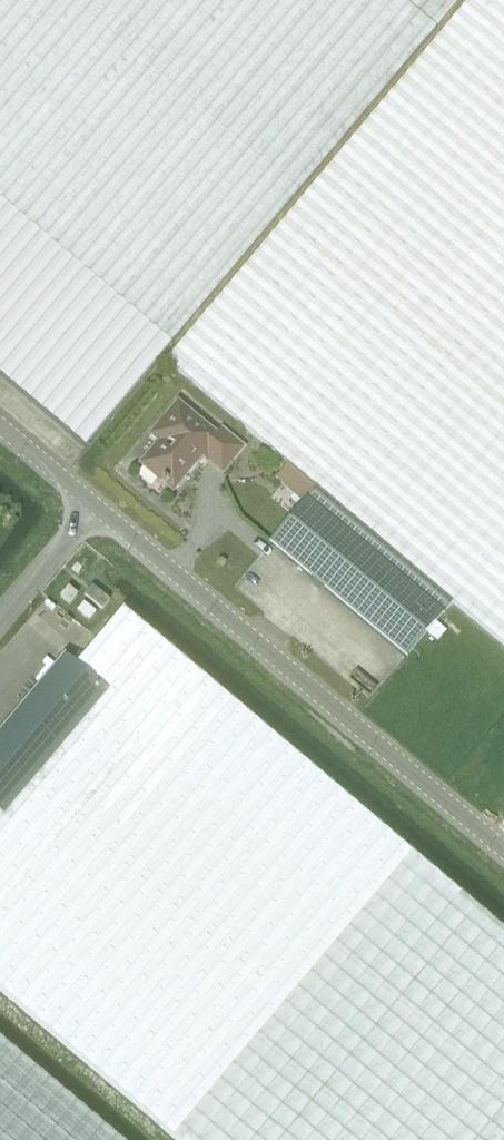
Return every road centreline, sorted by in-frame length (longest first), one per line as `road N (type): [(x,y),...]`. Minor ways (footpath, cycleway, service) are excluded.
road 1 (unclassified): [(503,850),(94,505)]
road 2 (unclassified): [(0,617),(94,505)]
road 3 (unclassified): [(94,505),(0,426)]

